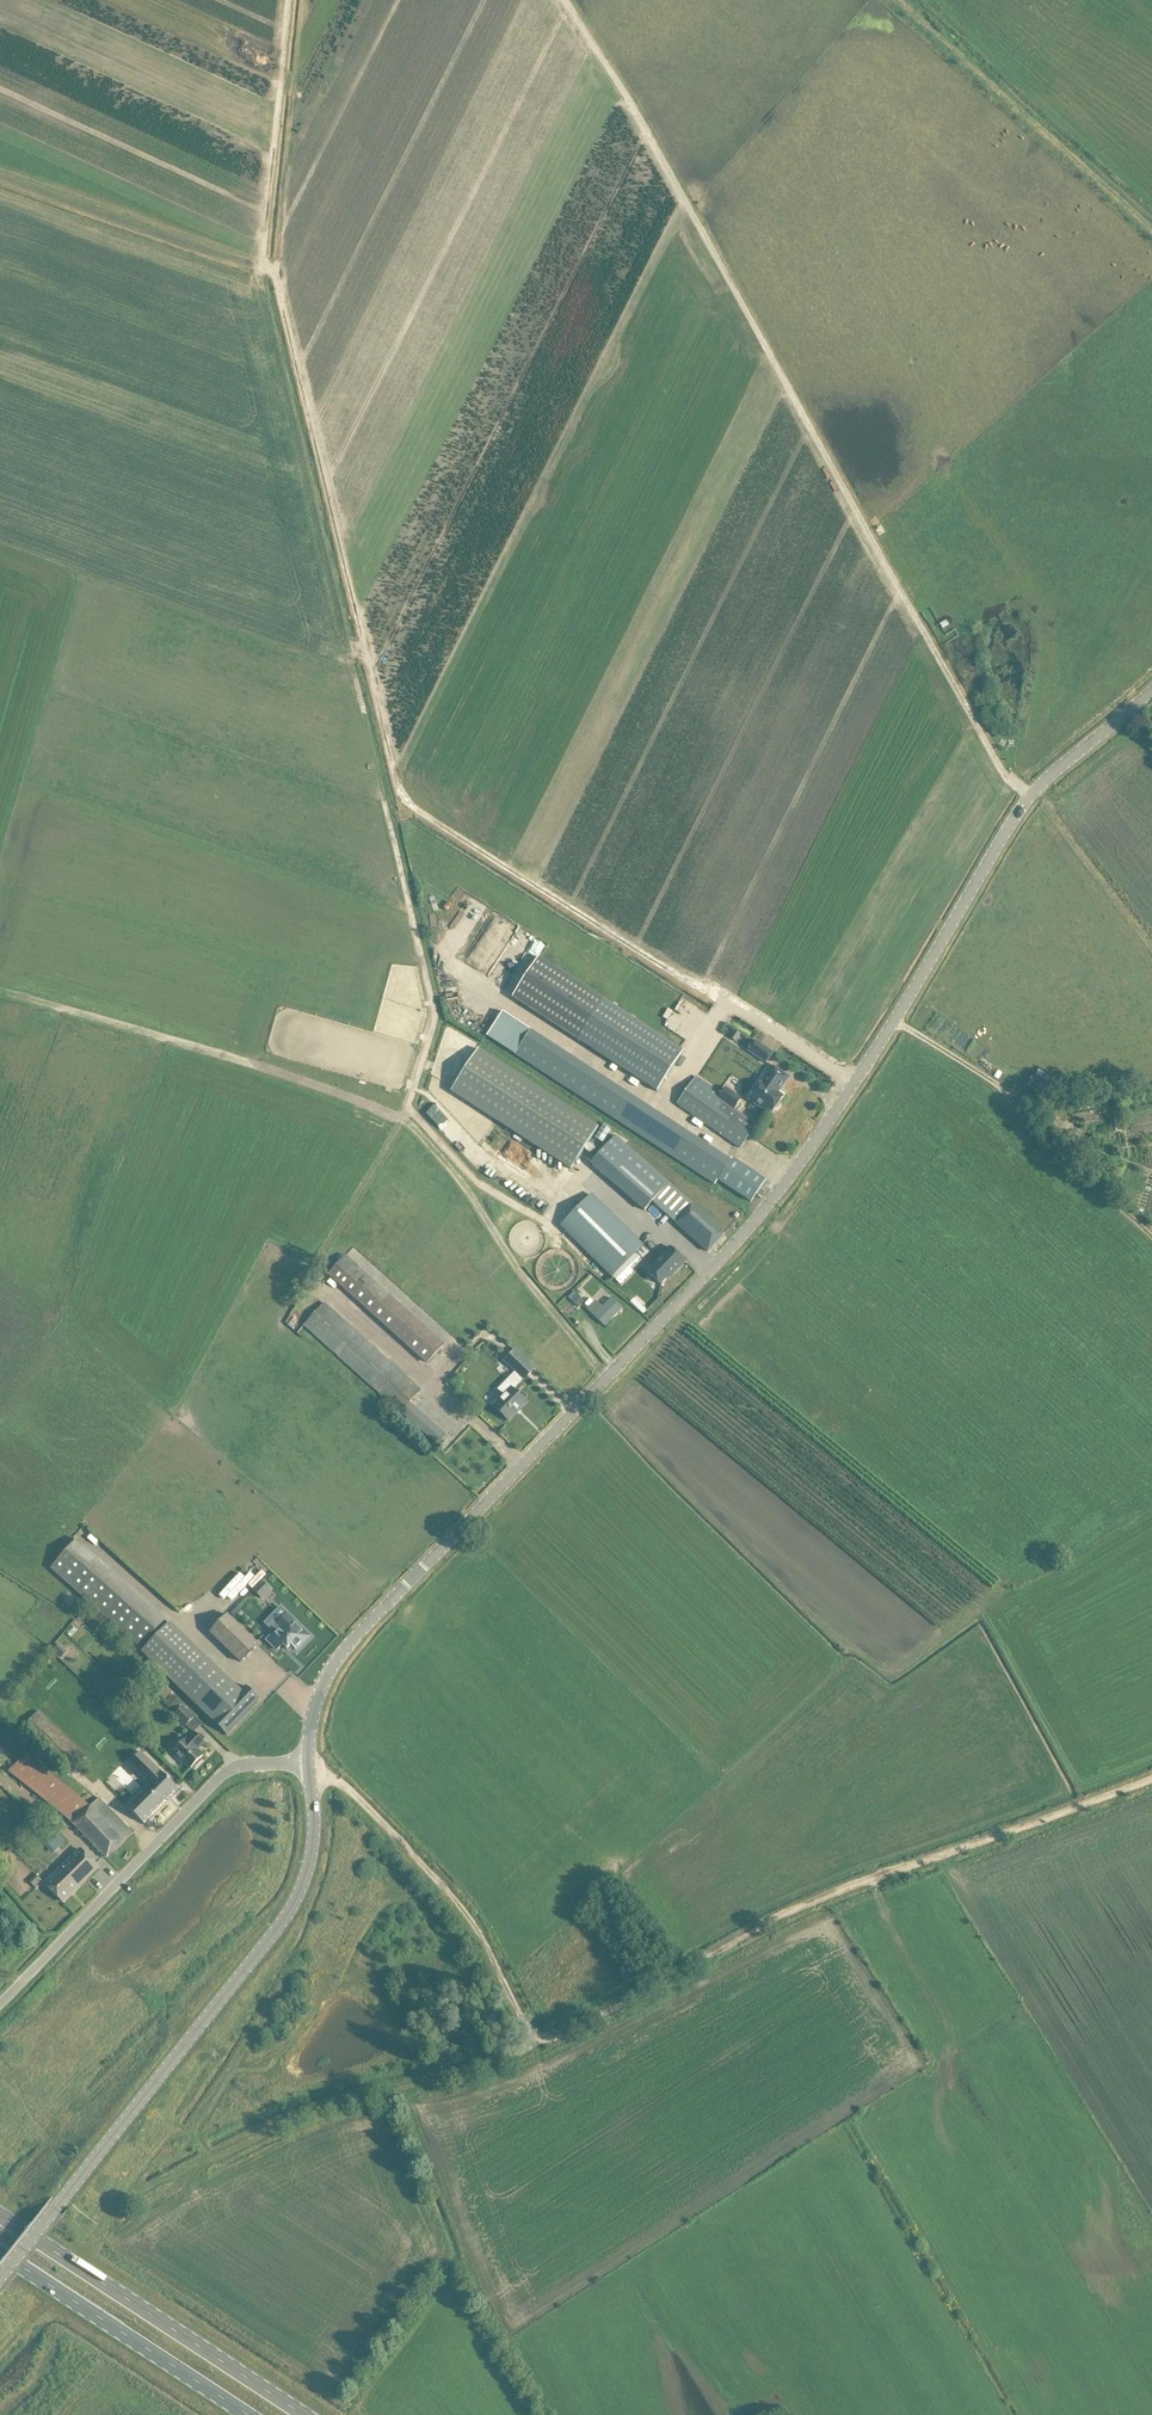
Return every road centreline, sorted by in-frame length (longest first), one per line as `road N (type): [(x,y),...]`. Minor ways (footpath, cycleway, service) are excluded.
road 1 (unclassified): [(310,1769),(317,1695),(360,1634),(747,1235),(868,1071),(1024,805),(1151,689)]
road 2 (track): [(102,2225),(282,2120),(538,2045),(793,1911),(1151,1779)]
road 3 (unclassified): [(0,2279),(289,1913),(314,1823),(310,1769)]
road 4 (unclassified): [(0,2008),(204,1791),(247,1767),(310,1769)]
road 5 (track): [(310,1769),(352,1794),(467,1916),(538,2045)]
road 6 (primary): [(301,2414),(0,2215)]
road 7 (track): [(896,1023),(1001,1090),(1049,1151),(1151,1236)]
road 8 (primary): [(0,2252),(249,2414)]

